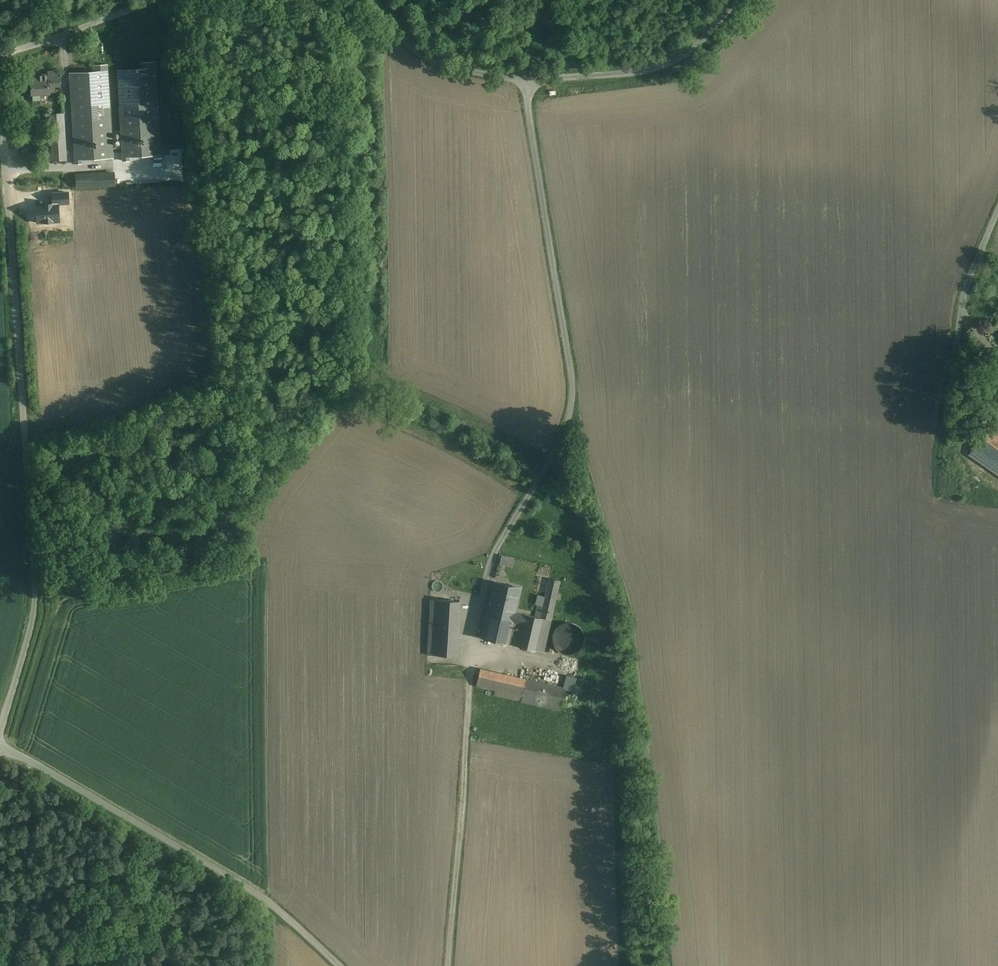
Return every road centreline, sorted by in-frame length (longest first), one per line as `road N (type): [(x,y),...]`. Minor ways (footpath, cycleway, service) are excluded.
road 1 (unclassified): [(0,737),(37,604),(1,56)]
road 2 (track): [(573,385),(911,430),(943,428),(961,317)]
road 3 (unclassified): [(736,0),(681,57),(646,70),(525,82),(437,65),(409,46),(377,0)]
road 4 (unclassified): [(343,965),(260,895),(0,746)]
road 5 (track): [(449,965),(472,671)]
road 6 (track): [(997,729),(929,965)]
road 7 (unclassified): [(156,0),(1,56)]

